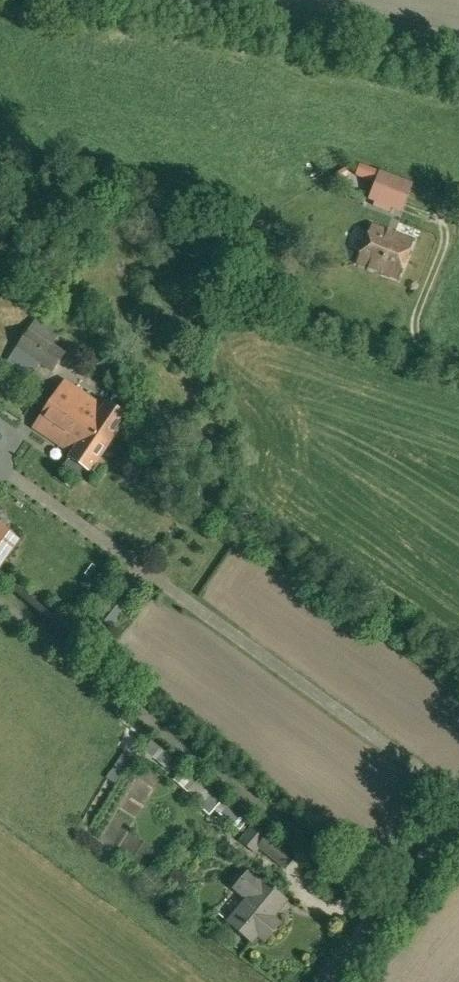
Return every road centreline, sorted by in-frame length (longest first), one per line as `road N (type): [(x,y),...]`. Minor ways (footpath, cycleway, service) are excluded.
road 1 (unclassified): [(327,981),(458,819)]

